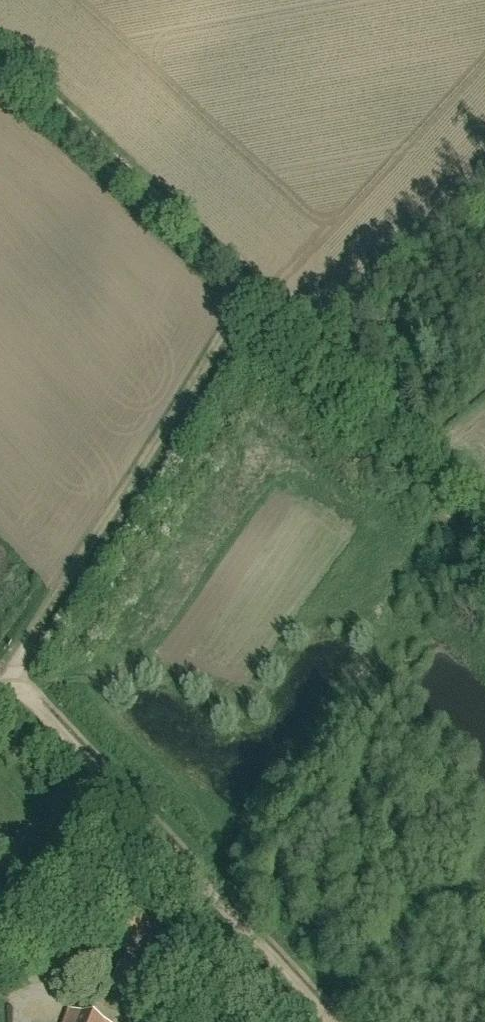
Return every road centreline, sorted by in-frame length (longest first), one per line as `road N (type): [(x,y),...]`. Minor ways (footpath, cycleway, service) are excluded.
road 1 (track): [(328,1021),(29,697),(6,690)]
road 2 (track): [(8,681),(38,622),(235,319)]
road 3 (track): [(0,46),(182,224)]
road 4 (track): [(256,290),(441,441)]

